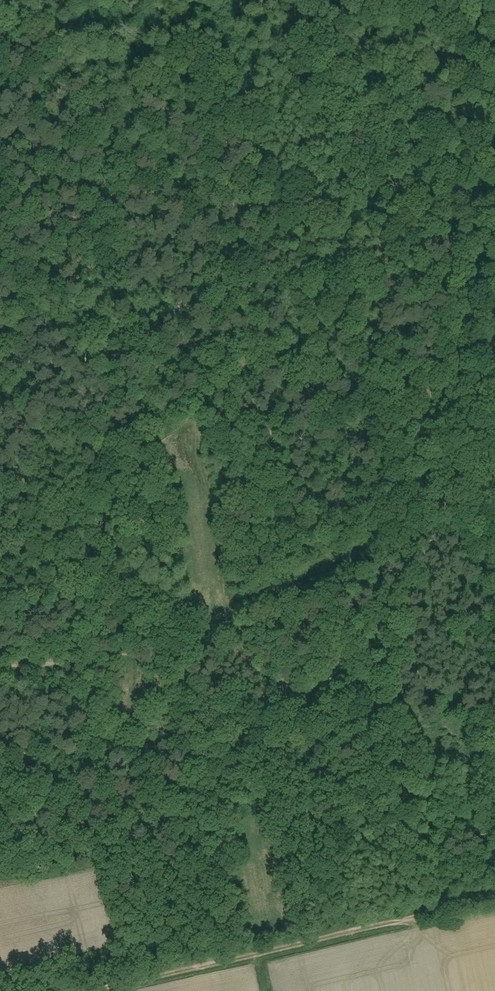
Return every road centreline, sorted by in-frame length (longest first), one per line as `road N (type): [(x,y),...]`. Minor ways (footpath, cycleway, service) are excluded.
road 1 (track): [(494,352),(445,513),(401,585),(308,703)]
road 2 (track): [(124,982),(494,896)]
road 3 (track): [(308,703),(240,799),(210,823),(124,982)]

